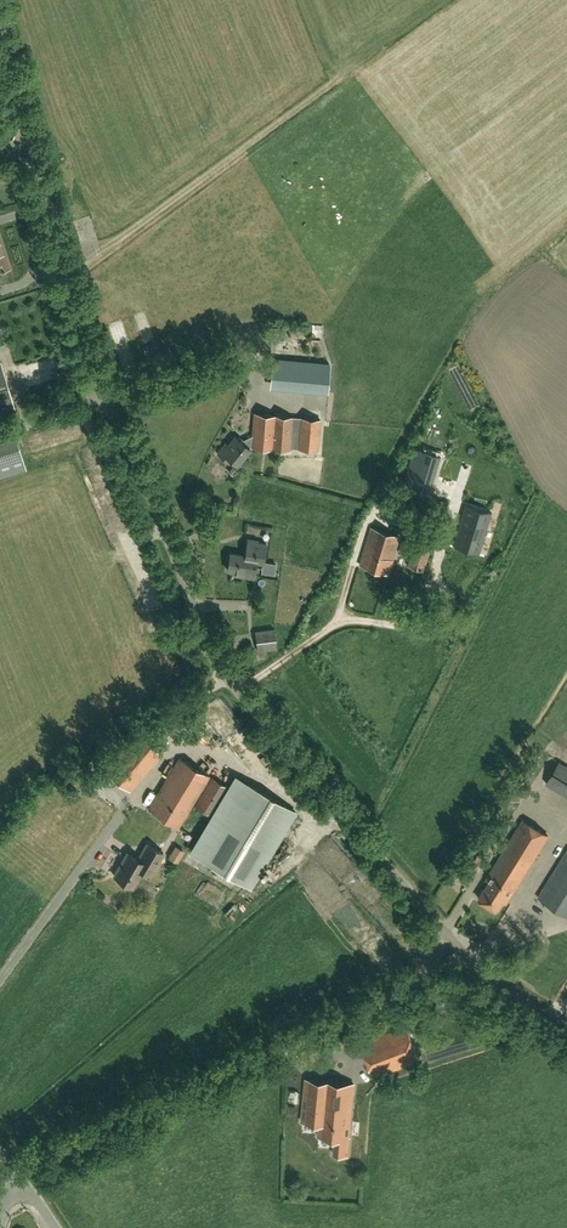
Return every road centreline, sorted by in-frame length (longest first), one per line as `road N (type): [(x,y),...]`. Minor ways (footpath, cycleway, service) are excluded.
road 1 (unclassified): [(445,933),(219,665),(82,334),(31,149)]
road 2 (residential): [(13,1172),(420,980)]
road 3 (residential): [(0,981),(117,818)]
road 4 (unclassified): [(566,1034),(469,959)]
road 5 (unclassified): [(31,149),(0,31)]

